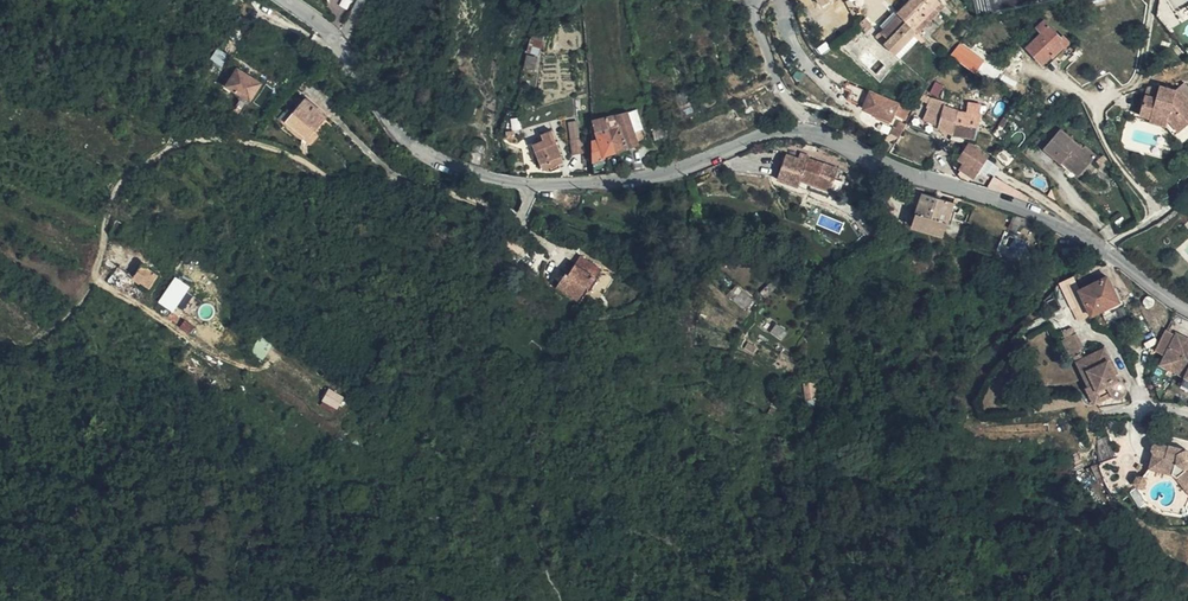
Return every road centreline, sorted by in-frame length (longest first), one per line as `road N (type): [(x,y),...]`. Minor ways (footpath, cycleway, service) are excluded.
road 1 (residential): [(812,132),(759,136),(666,174),(560,183),(502,179),(425,157),(342,47)]
road 2 (residential): [(1187,308),(1029,210),(812,132)]
road 3 (residential): [(812,132),(779,81),(756,14),(760,0)]

